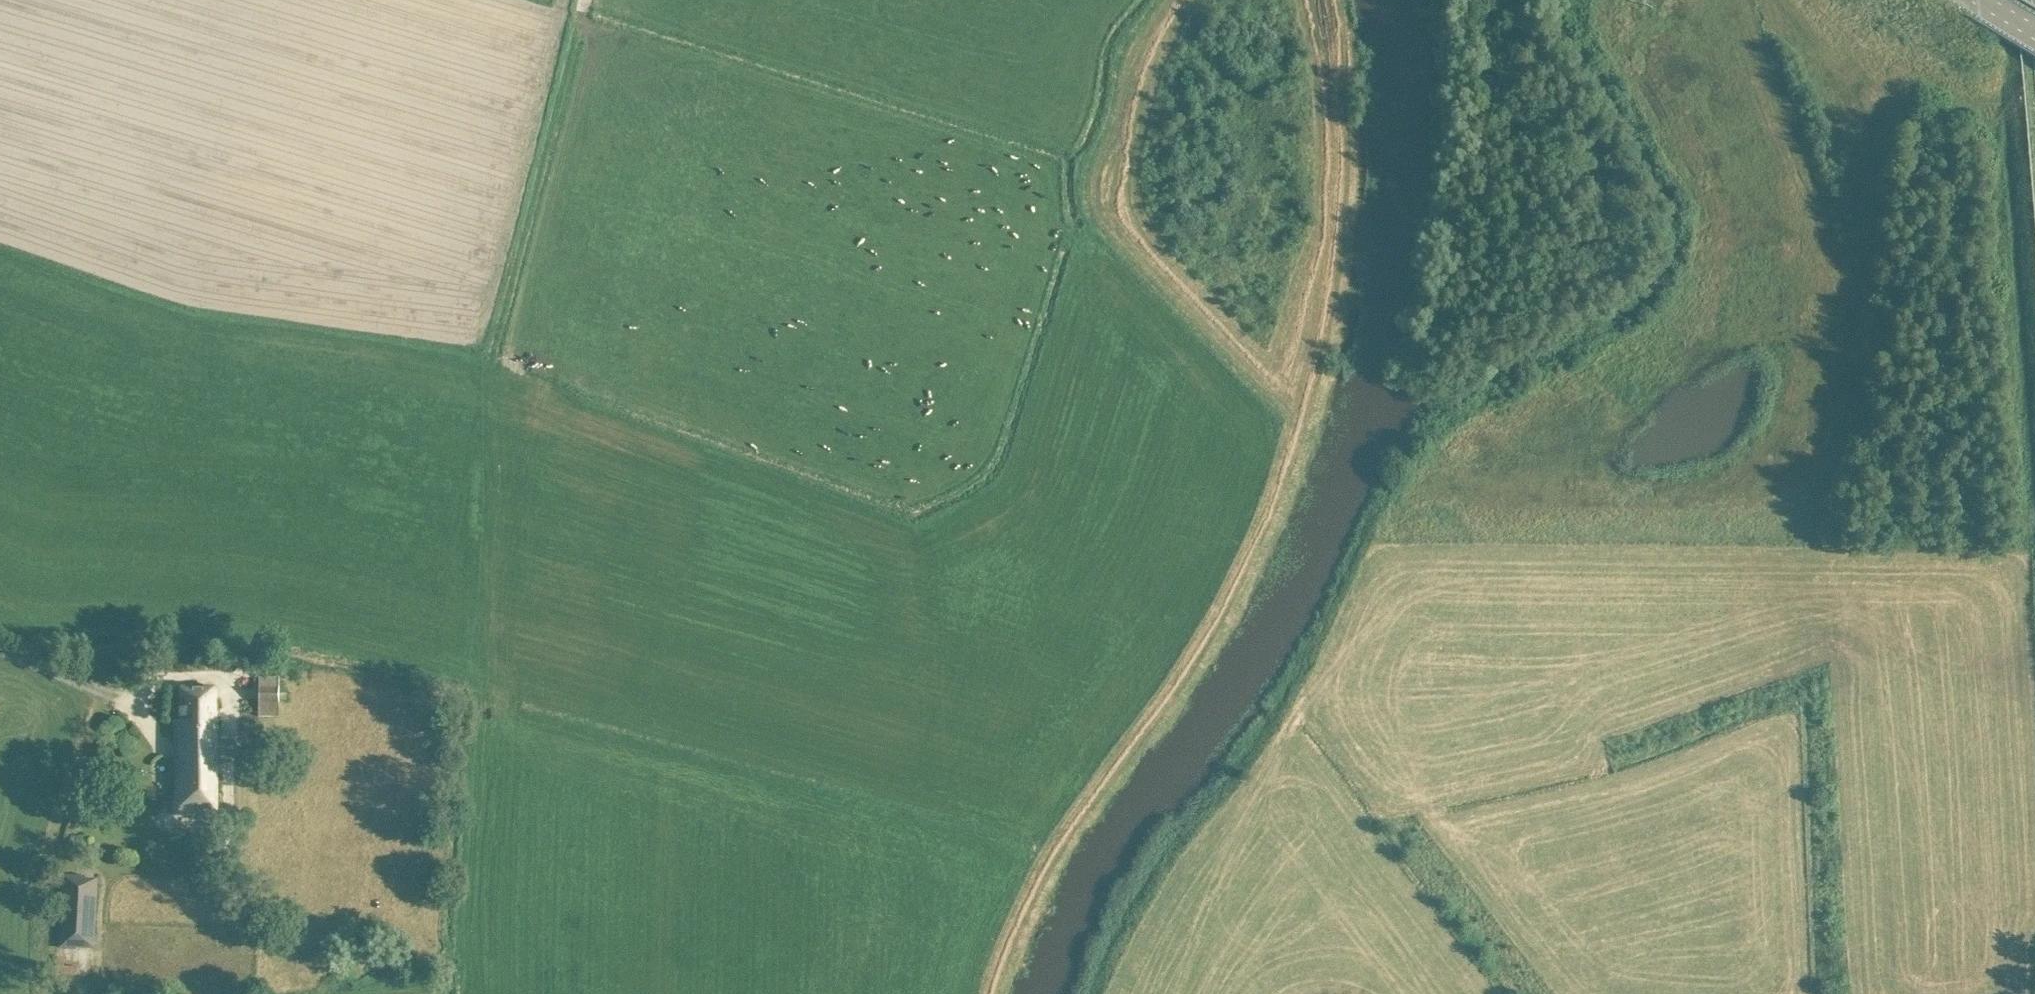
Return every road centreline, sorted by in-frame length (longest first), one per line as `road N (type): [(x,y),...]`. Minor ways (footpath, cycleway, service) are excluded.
road 1 (unclassified): [(117,700),(0,651)]

